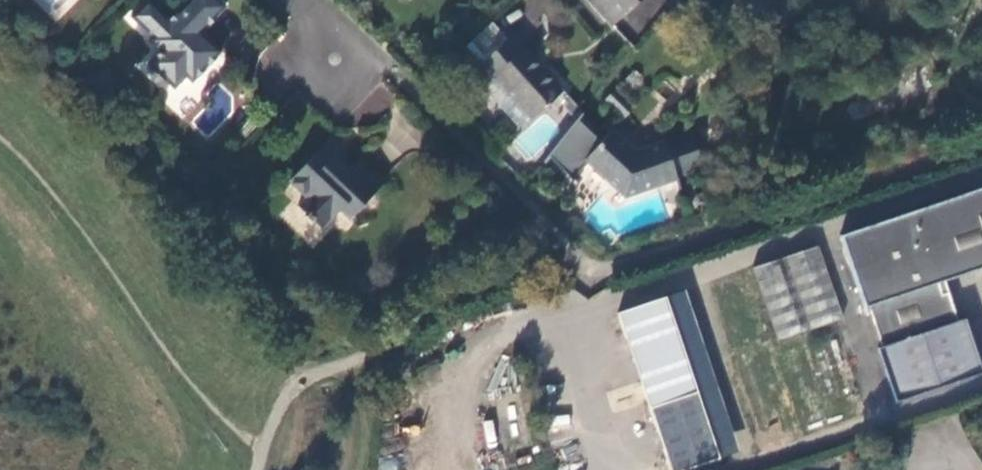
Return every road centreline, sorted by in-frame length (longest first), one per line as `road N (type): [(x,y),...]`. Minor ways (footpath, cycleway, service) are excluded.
road 1 (track): [(981,147),(643,255),(598,262)]

